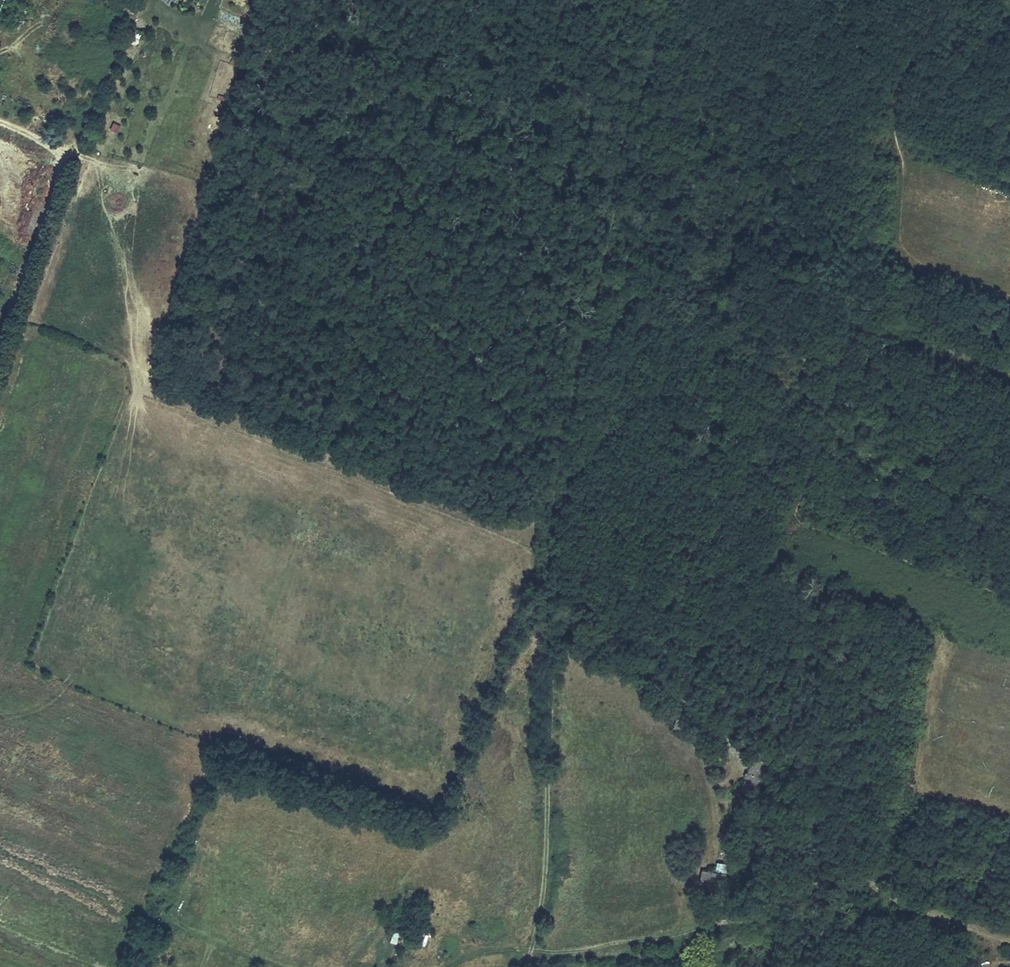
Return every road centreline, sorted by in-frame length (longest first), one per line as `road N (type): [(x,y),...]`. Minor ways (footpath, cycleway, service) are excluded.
road 1 (track): [(524,966),(546,843),(553,486),(571,374),(668,0)]

